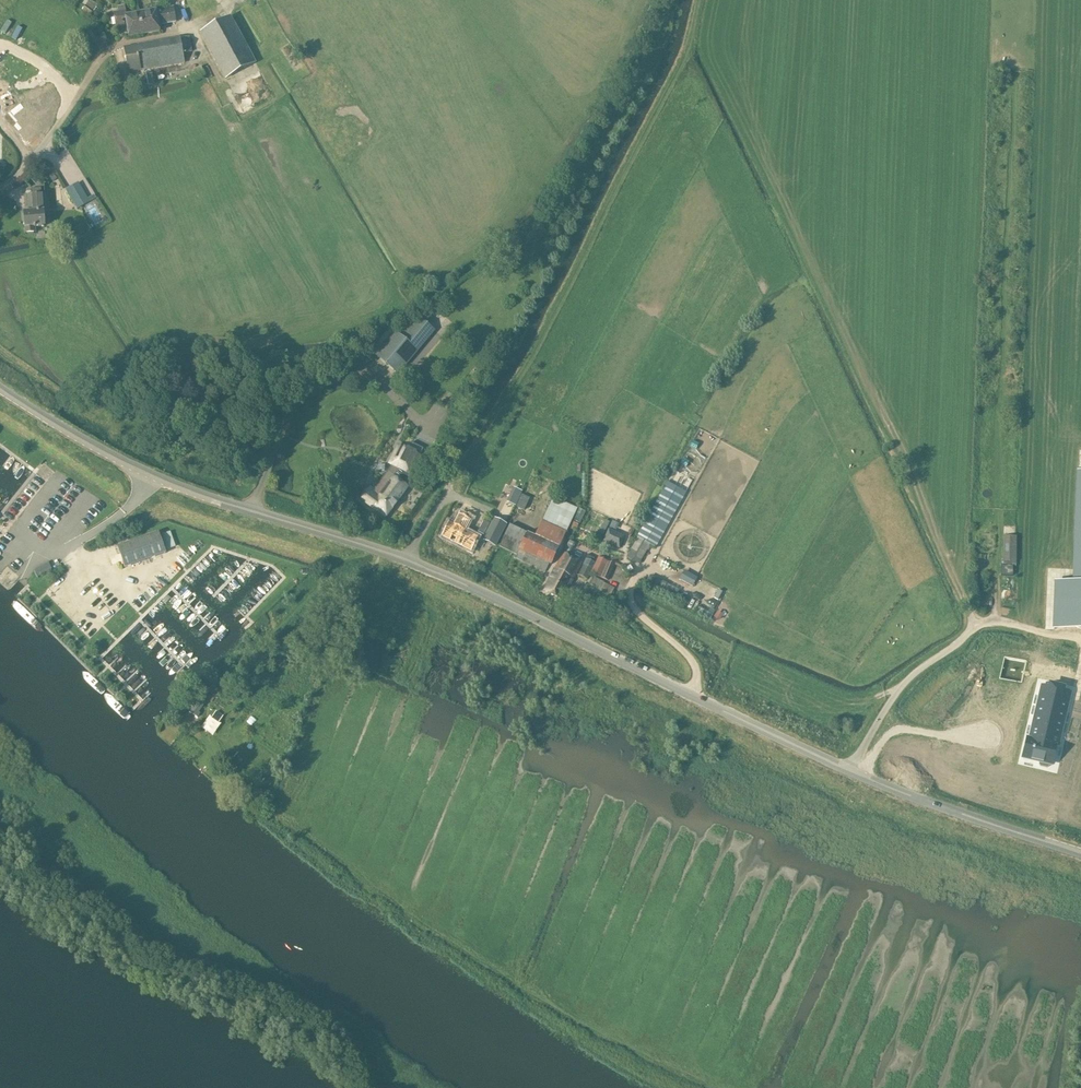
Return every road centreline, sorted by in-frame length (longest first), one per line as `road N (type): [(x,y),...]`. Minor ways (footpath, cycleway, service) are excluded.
road 1 (tertiary): [(1080,853),(850,769),(409,563),(156,478),(0,389)]
road 2 (unclassified): [(0,187),(32,159),(109,48),(102,7),(91,0)]

